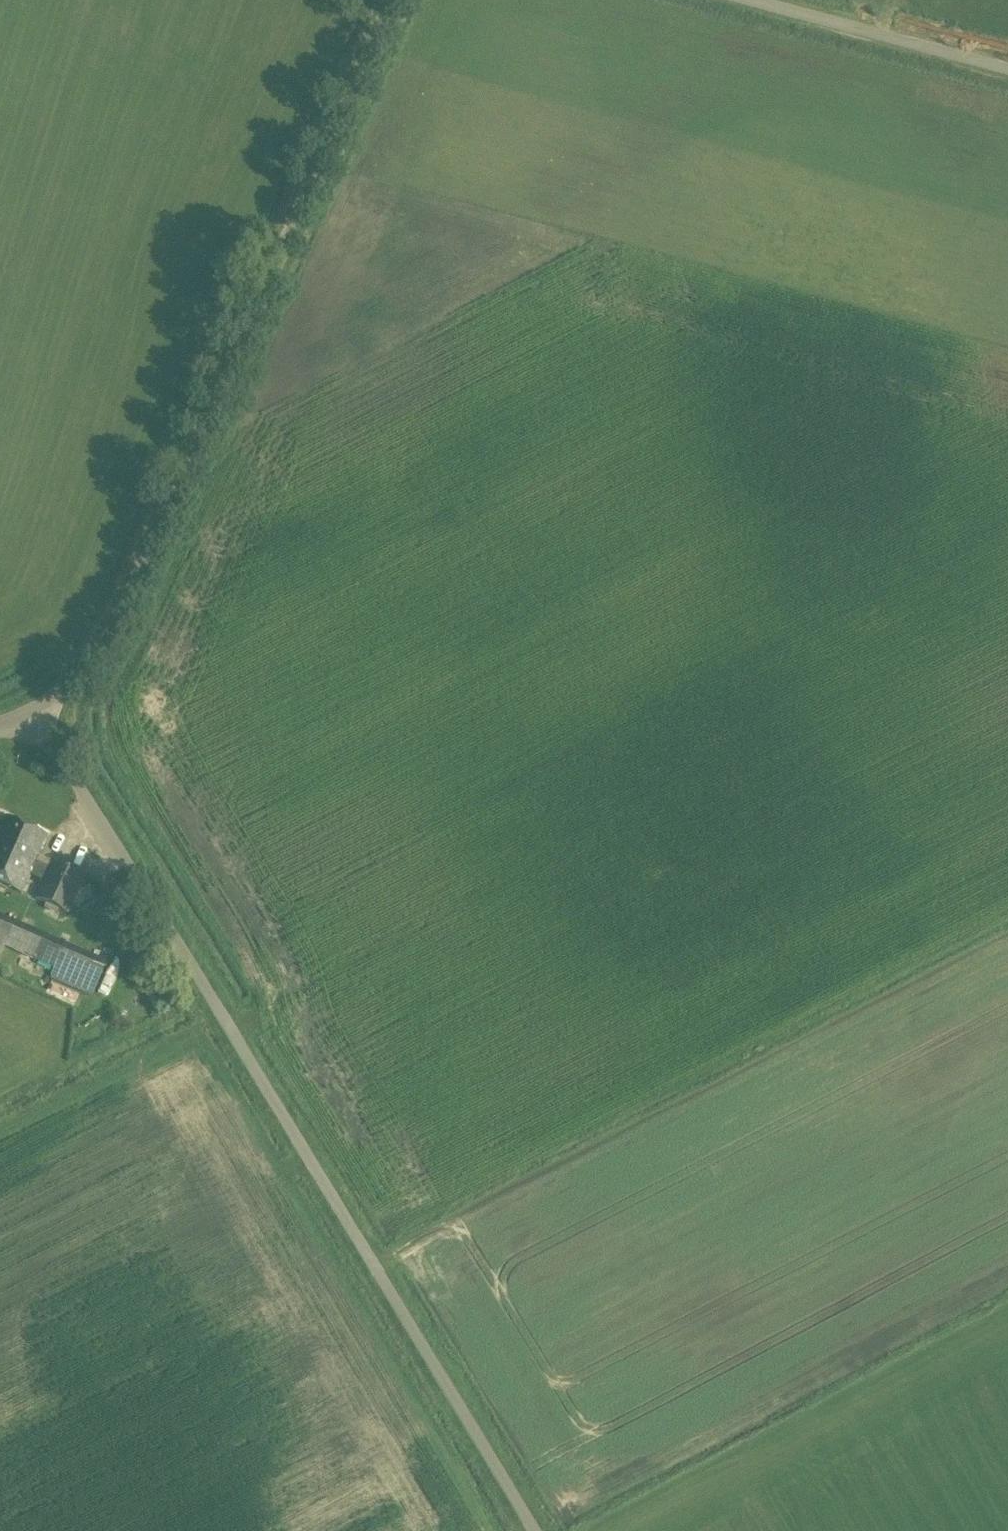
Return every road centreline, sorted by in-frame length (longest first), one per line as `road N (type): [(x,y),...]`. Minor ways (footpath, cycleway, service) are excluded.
road 1 (unclassified): [(525,1530),(260,1098),(46,710)]
road 2 (unclassified): [(394,0),(128,604),(91,663),(46,710)]
road 3 (unclassified): [(1007,74),(731,0)]

